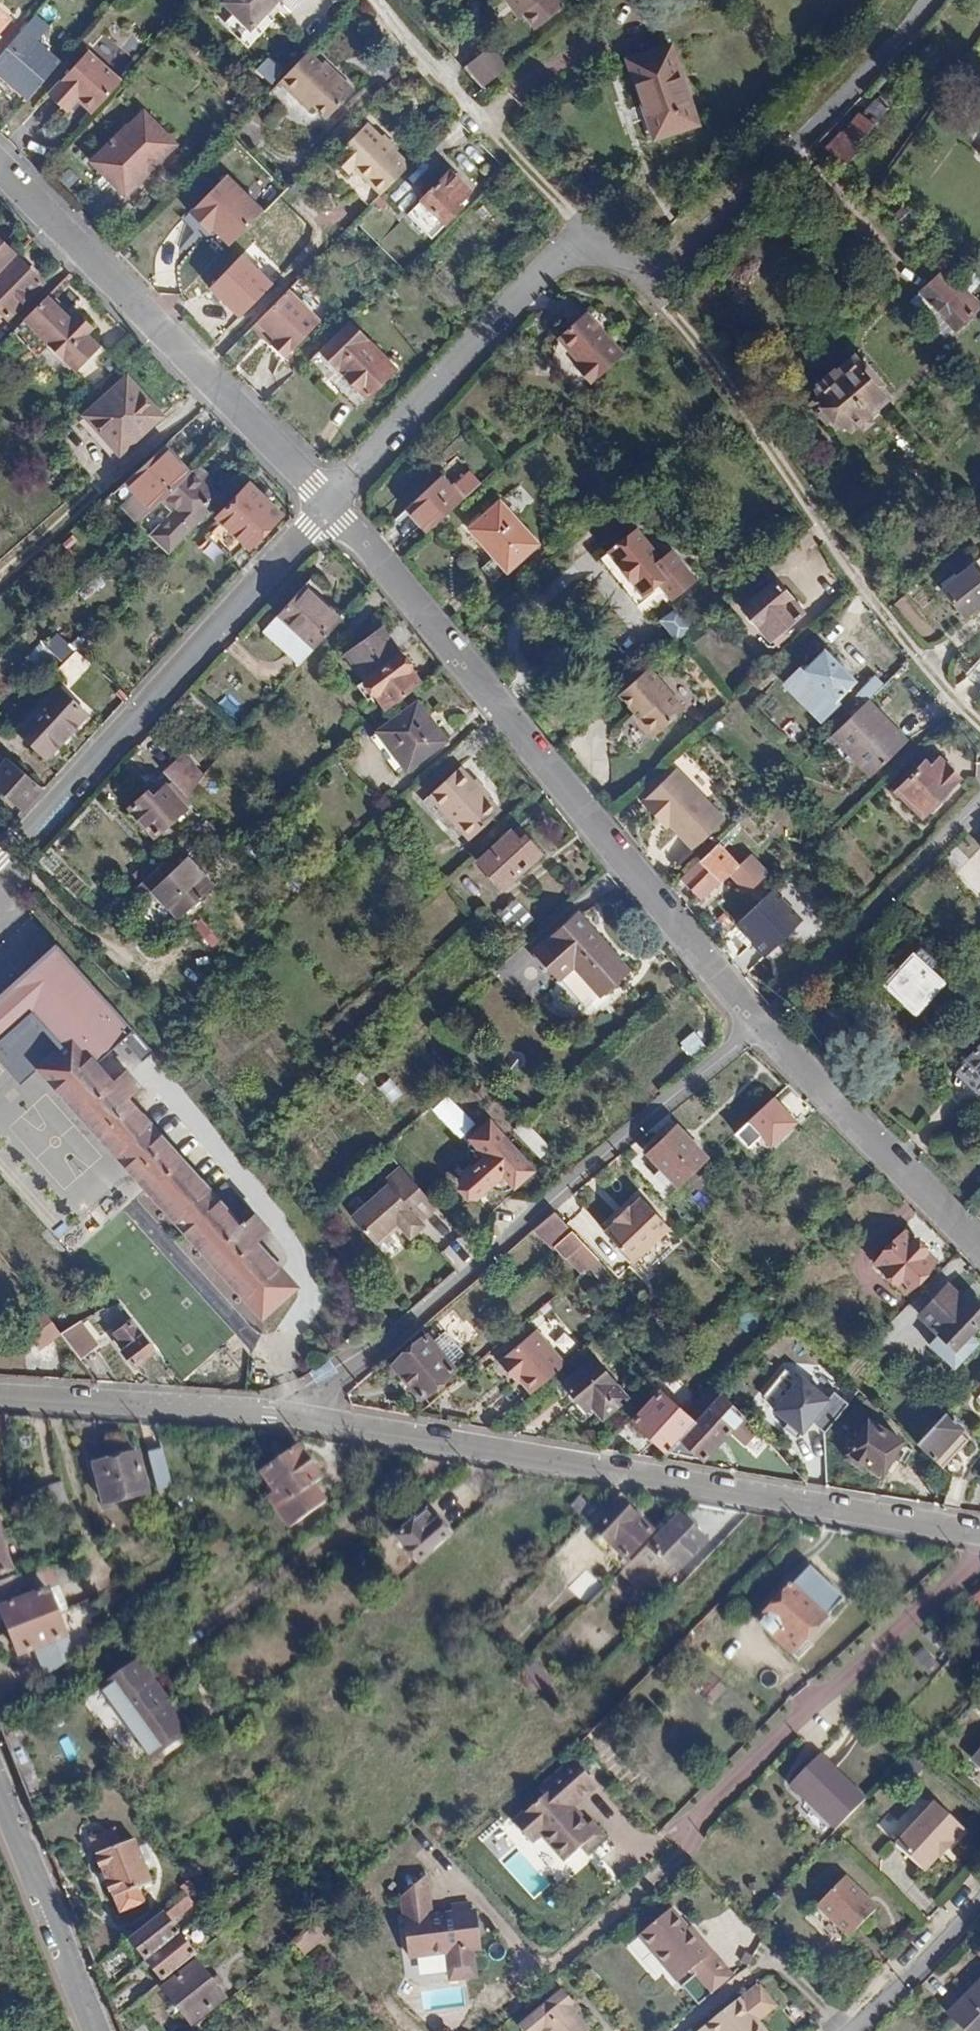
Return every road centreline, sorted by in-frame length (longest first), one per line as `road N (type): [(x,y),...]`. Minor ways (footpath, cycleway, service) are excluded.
road 1 (residential): [(295,1416),(979,1536)]
road 2 (residential): [(329,505),(763,1027)]
road 3 (residential): [(763,1027),(295,1416)]
road 4 (residential): [(621,253),(690,334),(888,620),(979,720)]
road 5 (residential): [(0,859),(329,505)]
road 6 (residential): [(0,163),(329,505)]
road 7 (residential): [(621,253),(685,263),(929,0)]
road 8 (residential): [(329,505),(561,250),(621,253)]
road 9 (residential): [(378,0),(621,253)]
road 10 (residential): [(979,799),(763,1027)]
road 11 (residential): [(763,1027),(979,1247)]
road 12 (residential): [(0,1396),(295,1416)]
road 13 (residential): [(0,1769),(103,2030)]
road 14 (residential): [(979,1900),(927,1963),(846,2030)]

